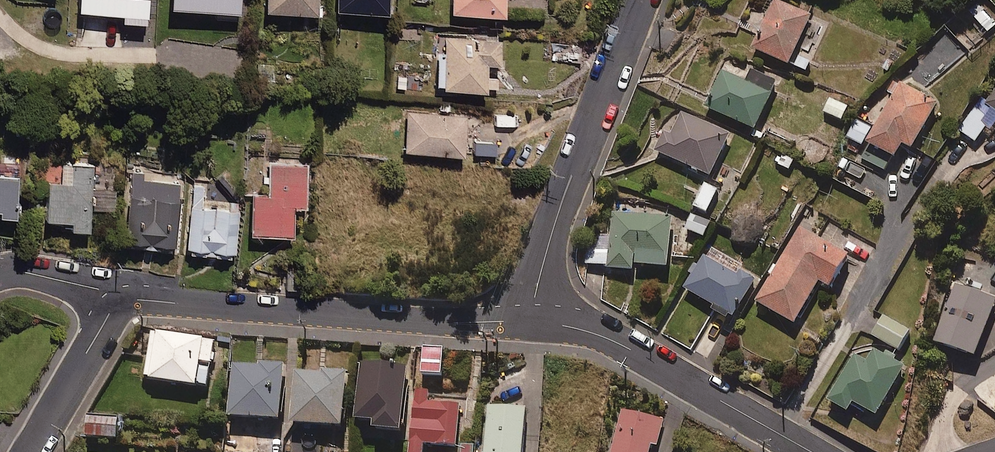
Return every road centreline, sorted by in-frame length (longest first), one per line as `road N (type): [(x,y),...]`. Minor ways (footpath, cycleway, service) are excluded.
road 1 (residential): [(533,321),(120,301)]
road 2 (residential): [(533,321),(554,221),(636,0)]
road 3 (residential): [(811,451),(606,337),(533,321)]
road 4 (residential): [(120,301),(29,451)]
road 5 (residential): [(120,301),(31,271),(0,273)]

